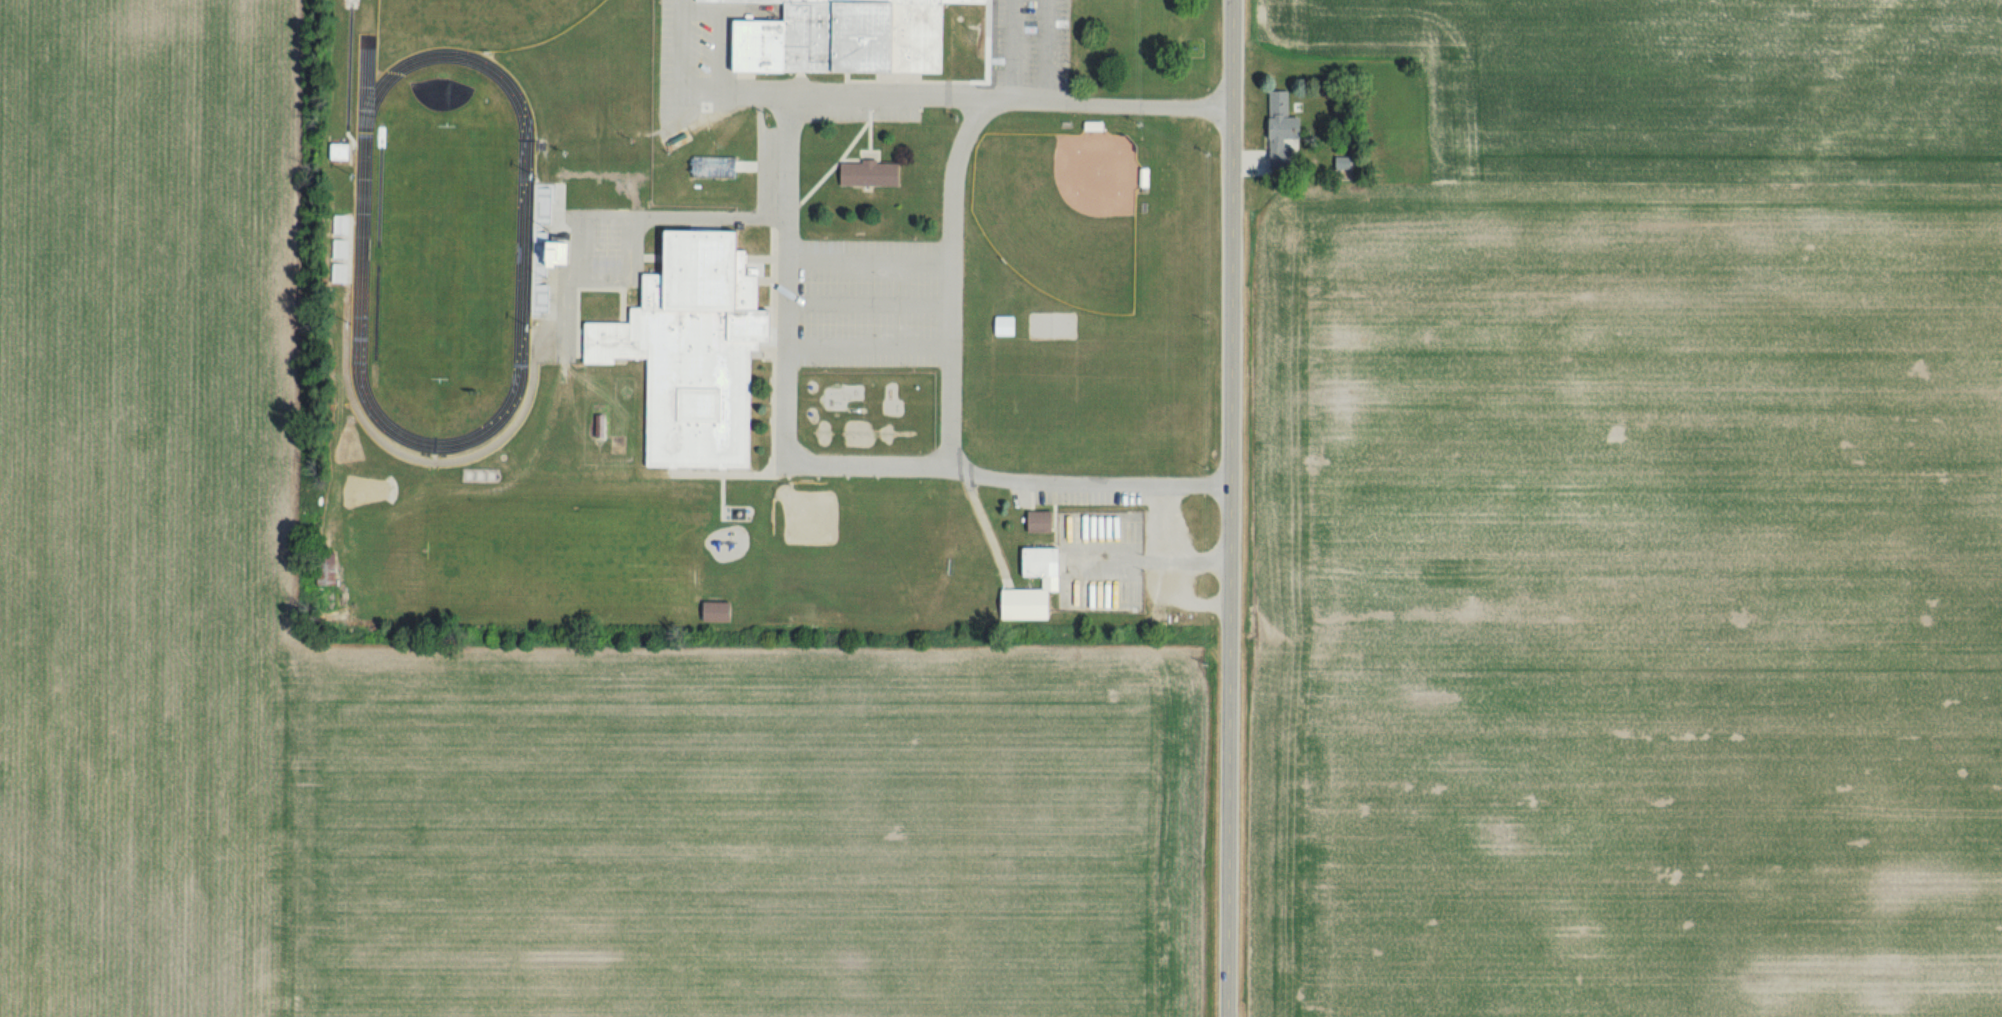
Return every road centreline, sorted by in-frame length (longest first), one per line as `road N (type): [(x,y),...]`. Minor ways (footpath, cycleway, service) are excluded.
road 1 (residential): [(1225,1016),(1229,0)]

